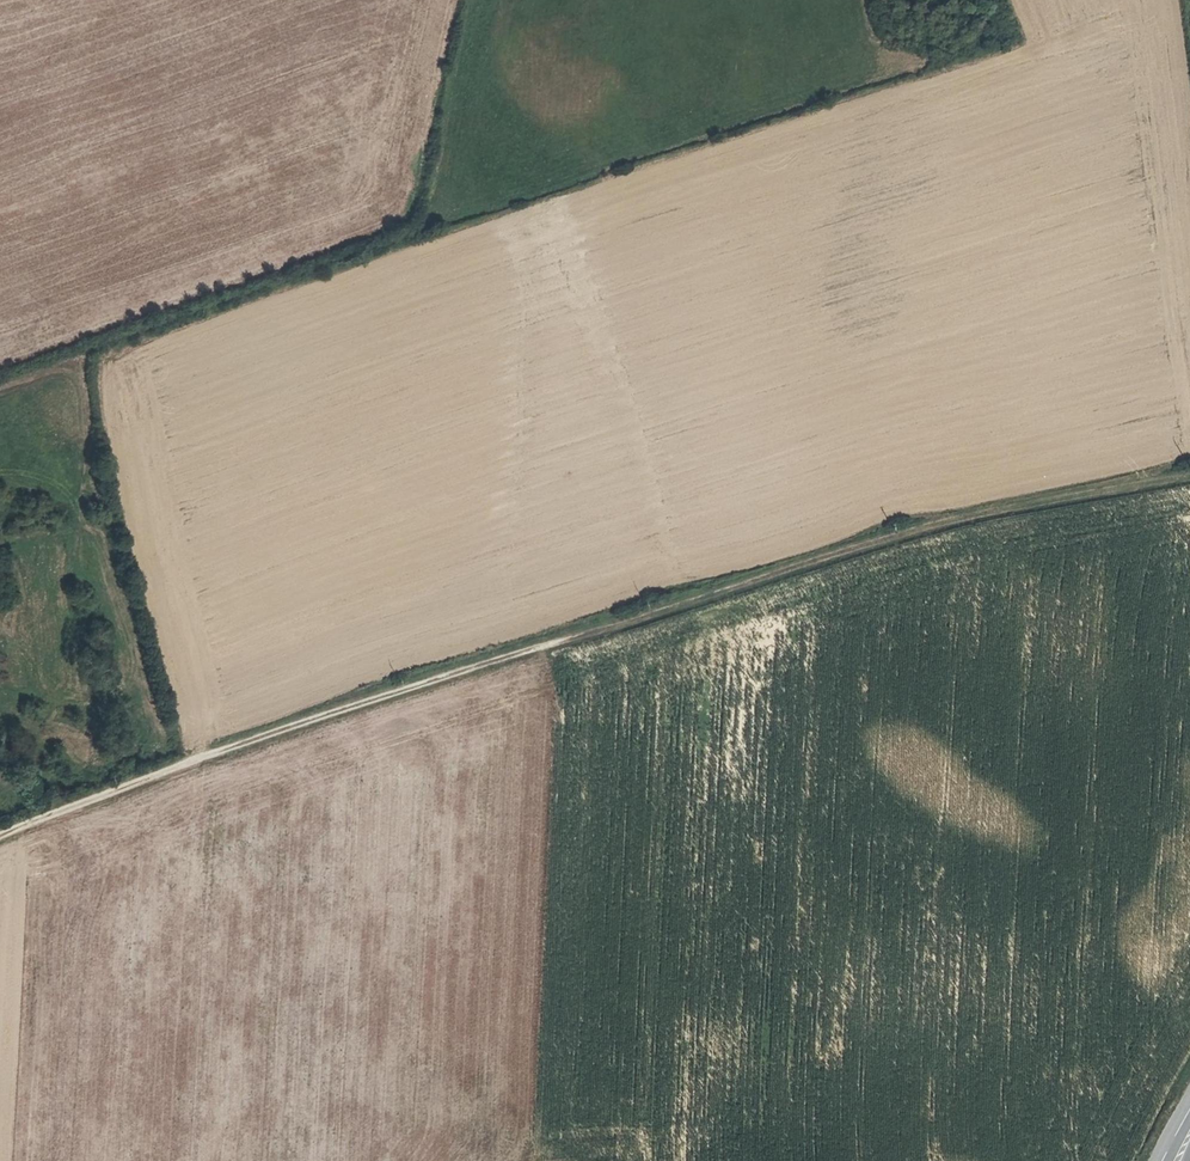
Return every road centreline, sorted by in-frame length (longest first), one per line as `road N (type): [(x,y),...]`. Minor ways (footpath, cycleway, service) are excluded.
road 1 (track): [(0,837),(219,750),(861,544),(1189,474)]

